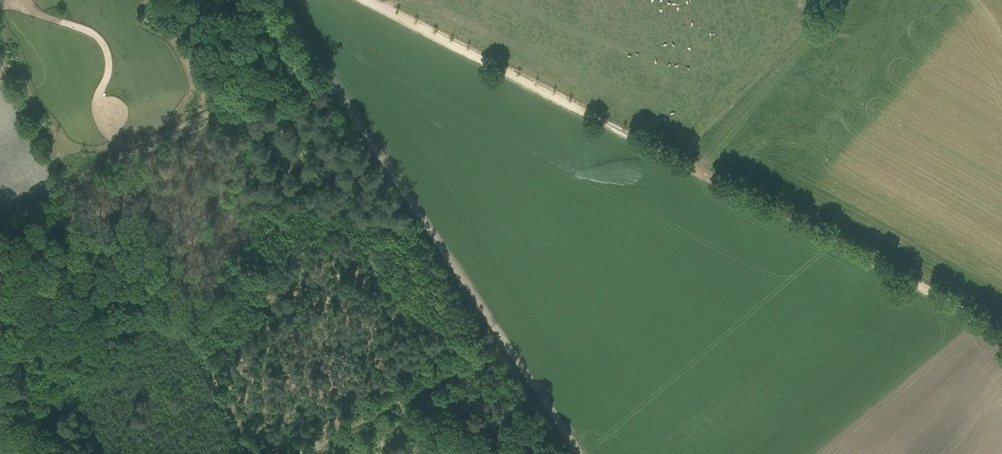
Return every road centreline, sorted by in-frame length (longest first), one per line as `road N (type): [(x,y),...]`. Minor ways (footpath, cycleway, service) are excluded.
road 1 (track): [(1001,336),(357,0)]
road 2 (track): [(276,0),(506,346)]
road 3 (track): [(506,346),(578,453)]

